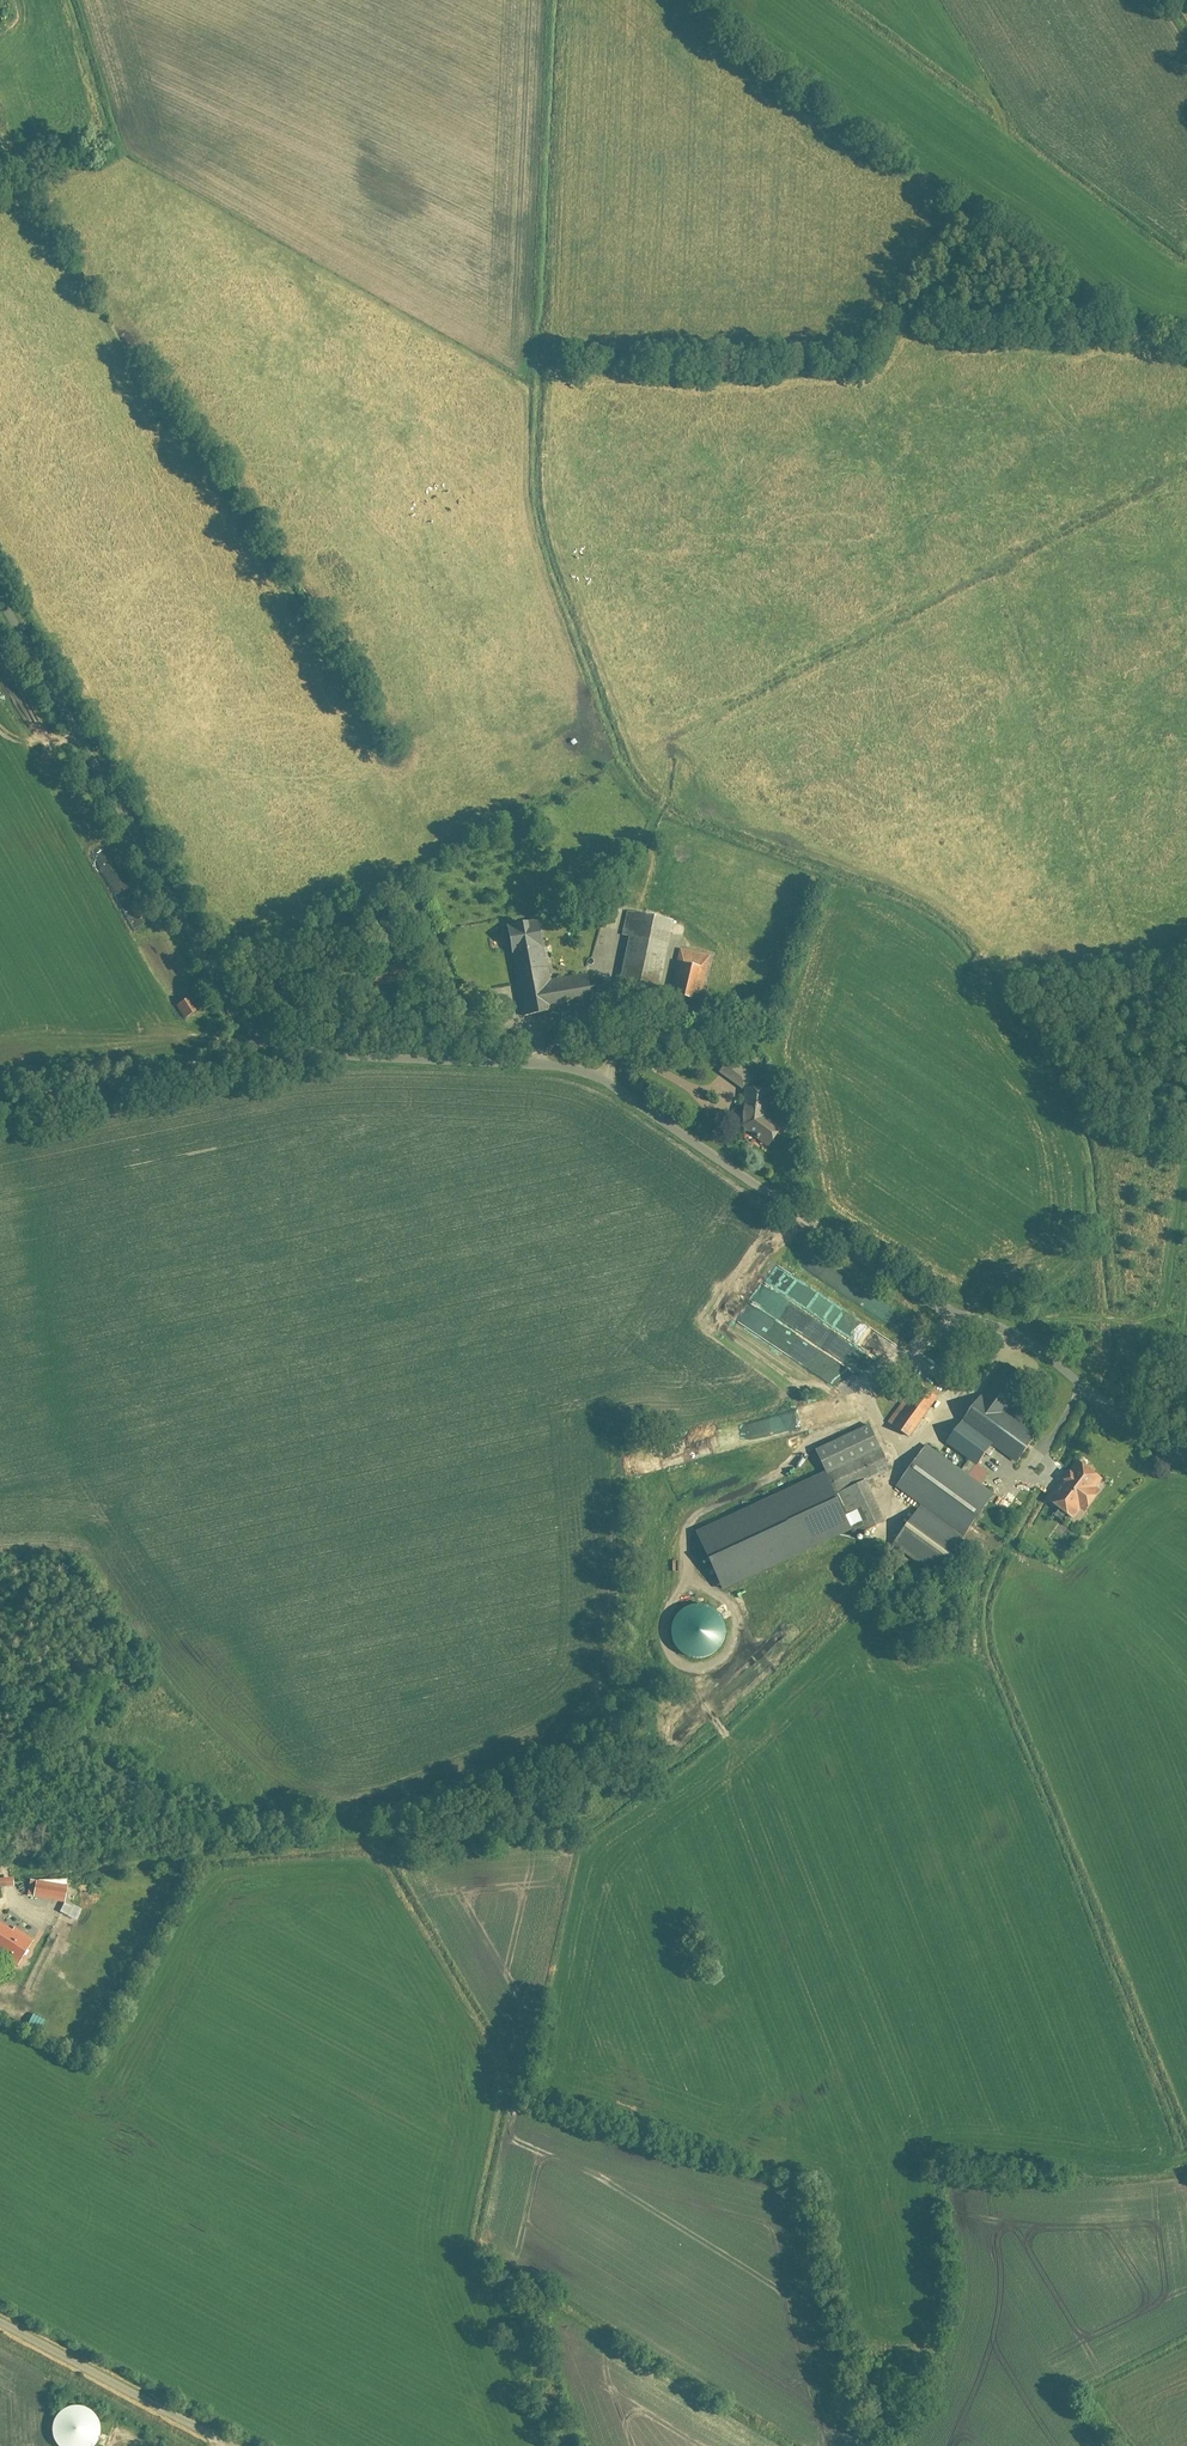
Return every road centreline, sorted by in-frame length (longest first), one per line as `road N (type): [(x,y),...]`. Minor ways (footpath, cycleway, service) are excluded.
road 1 (residential): [(1186,1452),(1145,1435),(988,1323),(885,1270),(591,1078),(496,1052),(282,1042),(229,1003),(209,976),(0,605)]
road 2 (residential): [(247,2445),(0,2313)]

